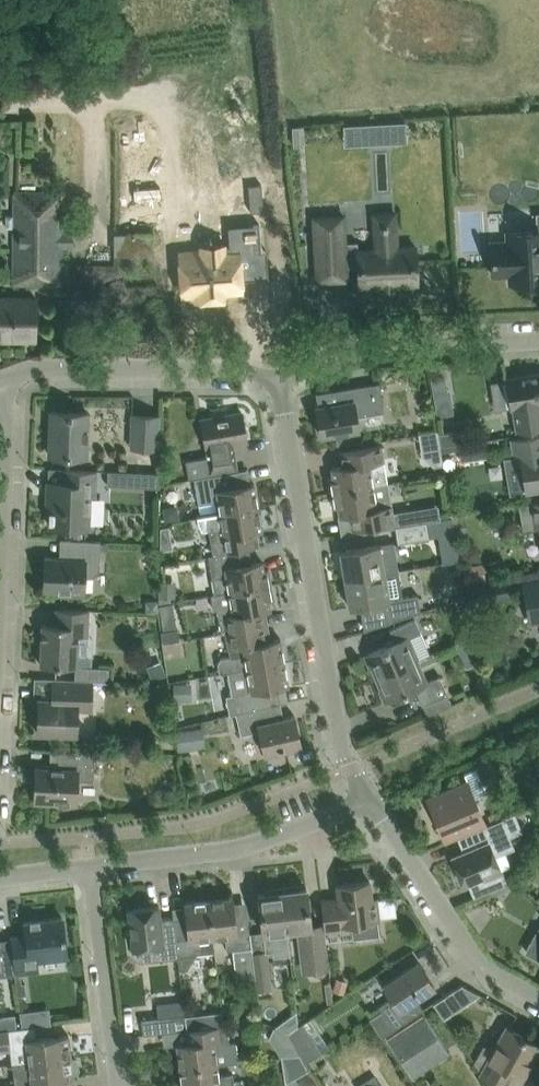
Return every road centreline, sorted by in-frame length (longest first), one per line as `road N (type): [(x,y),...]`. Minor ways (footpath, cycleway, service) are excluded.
road 1 (residential): [(371,797),(341,743),(279,382)]
road 2 (residential): [(90,867),(243,849),(371,797)]
road 3 (residential): [(279,382),(236,366),(30,368),(5,378)]
road 4 (residential): [(538,342),(331,348),(279,382)]
road 5 (residential): [(538,998),(482,968),(371,797)]
road 6 (residential): [(117,1085),(90,867)]
road 7 (residential): [(0,539),(5,378)]

